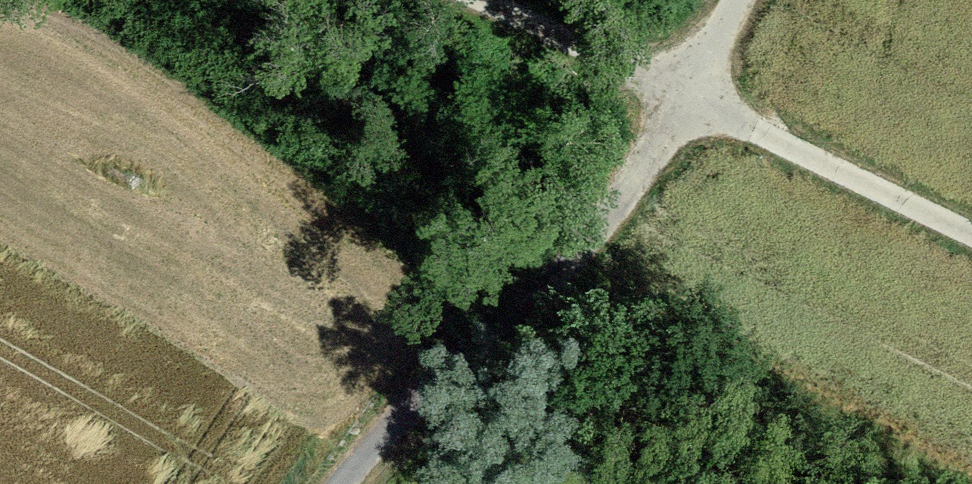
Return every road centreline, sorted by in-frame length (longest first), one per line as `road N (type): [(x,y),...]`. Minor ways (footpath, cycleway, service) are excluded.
road 1 (track): [(0,10),(76,32),(308,177),(474,351)]
road 2 (track): [(358,483),(403,420),(590,240)]
road 3 (unclassified): [(971,232),(690,96)]
road 4 (unclassified): [(690,96),(472,0)]

